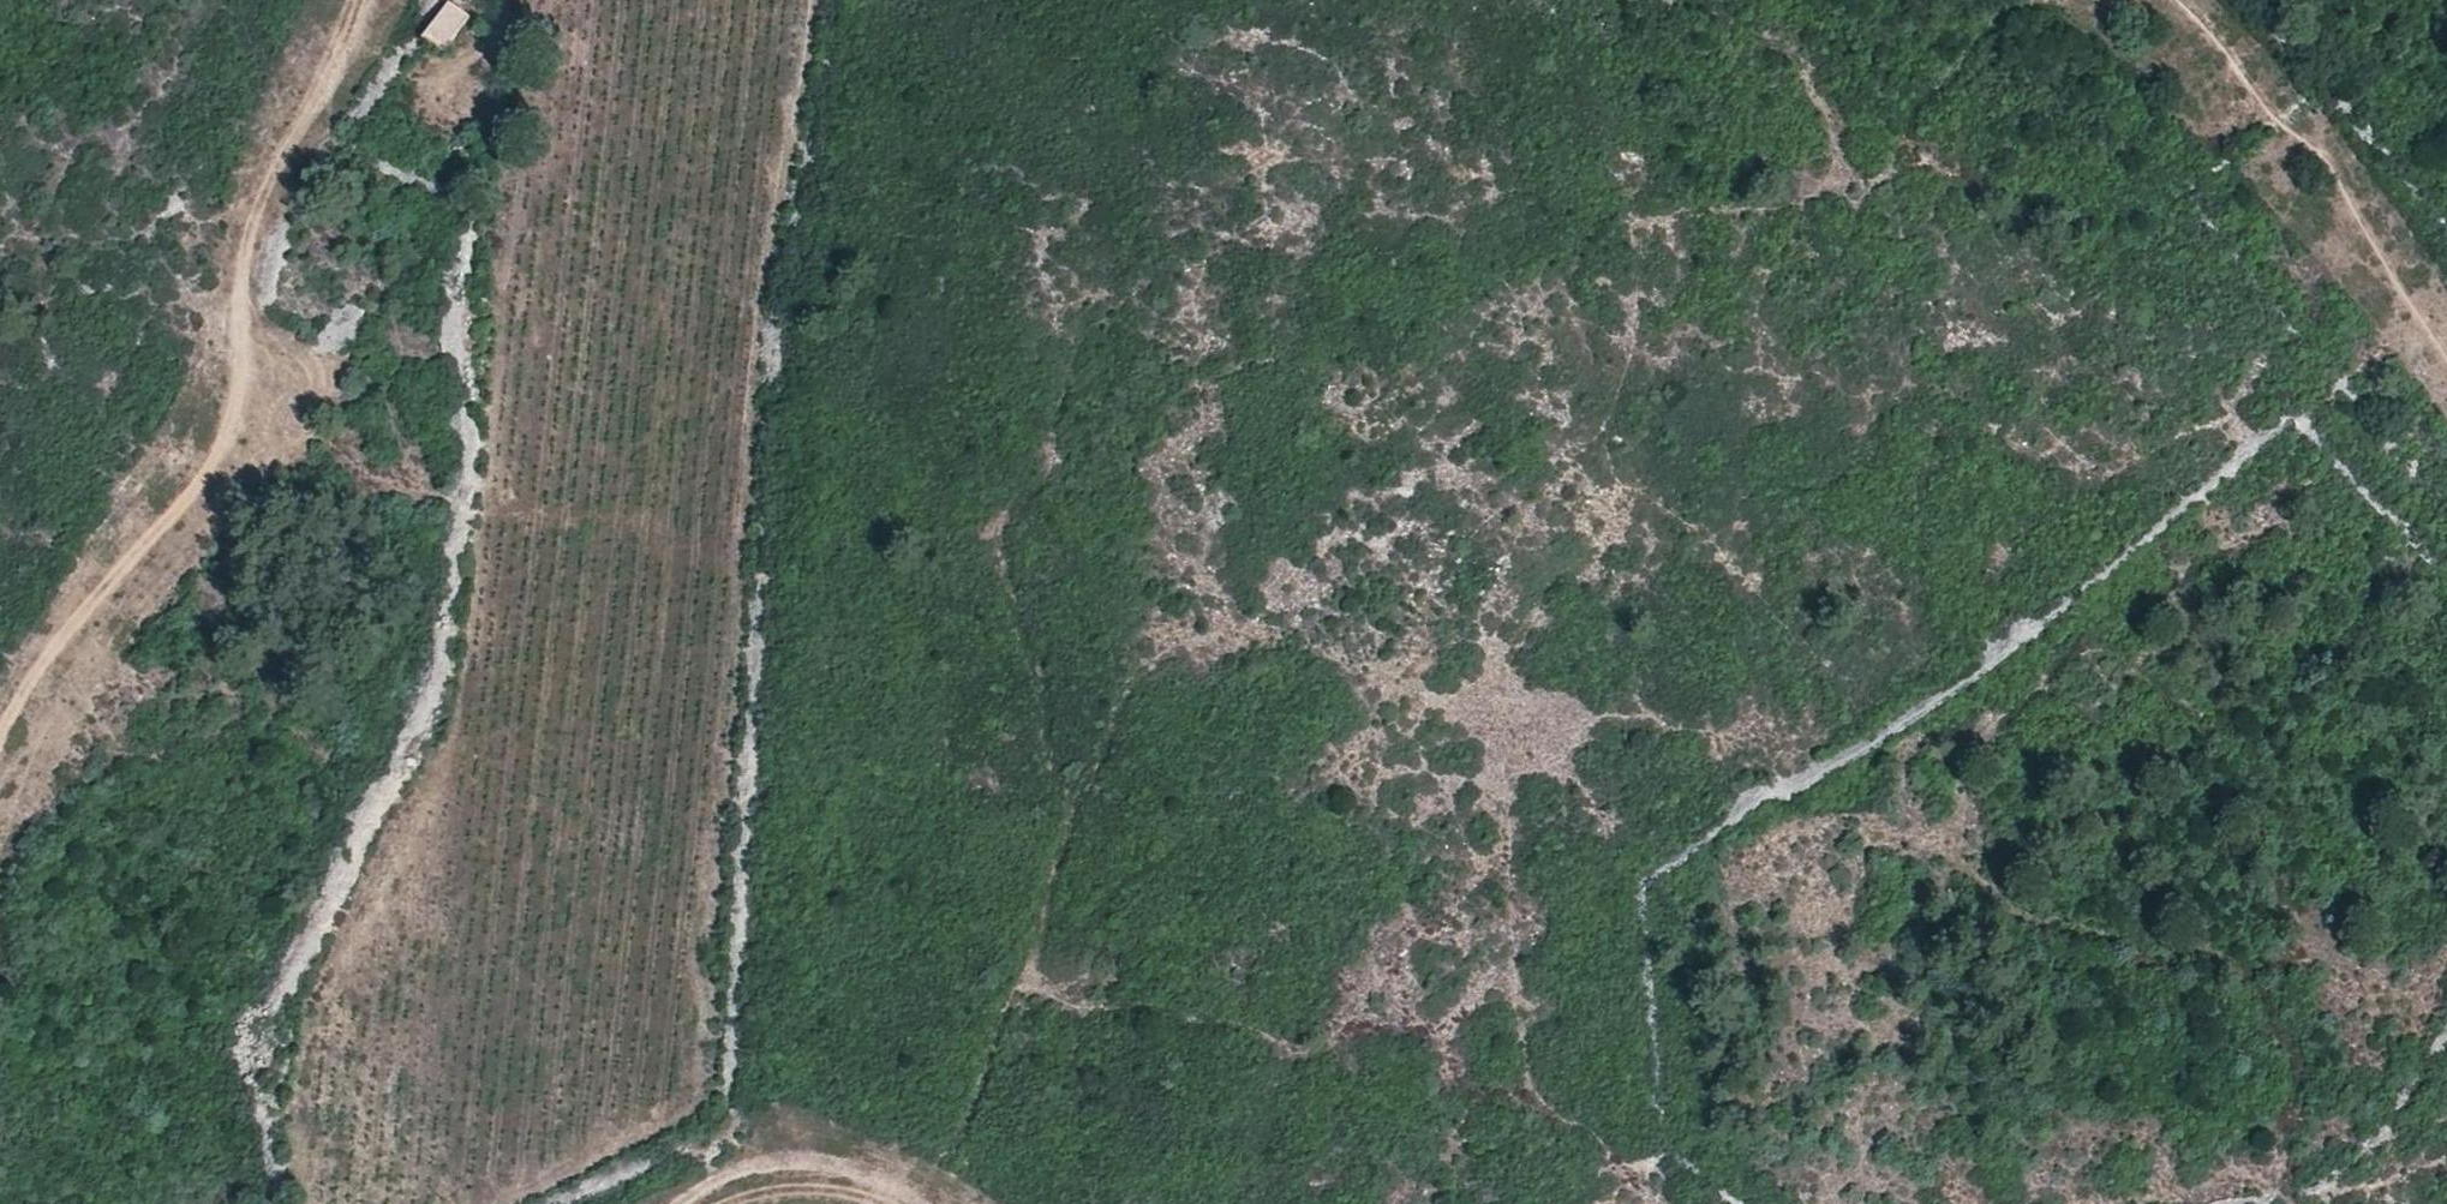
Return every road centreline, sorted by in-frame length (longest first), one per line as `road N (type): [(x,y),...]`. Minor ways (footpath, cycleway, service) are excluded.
road 1 (track): [(354,0),(341,50),(288,155),(242,406),(172,531),(35,672),(0,730)]
road 2 (track): [(2181,0),(2347,179),(2377,254),(2444,346)]
road 3 (track): [(714,1203),(790,1165),(897,1203)]

